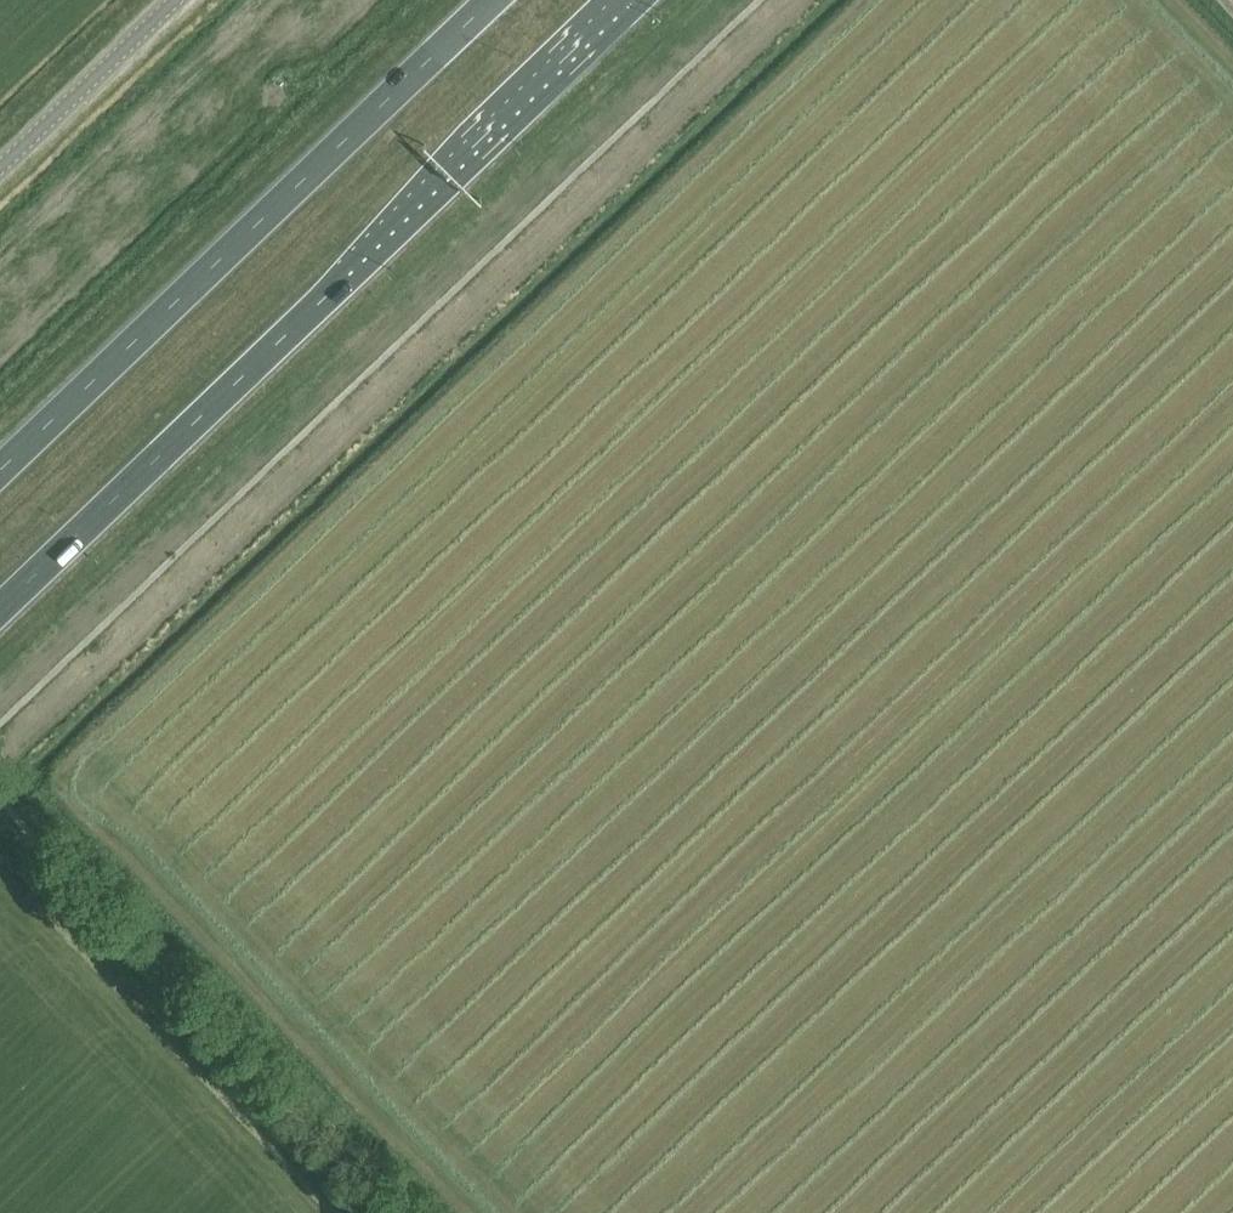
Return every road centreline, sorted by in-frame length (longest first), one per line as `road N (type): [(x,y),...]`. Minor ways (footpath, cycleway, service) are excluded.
road 1 (trunk): [(0,610),(626,0)]
road 2 (trunk): [(495,0),(0,471)]
road 3 (unclassified): [(0,180),(185,0)]

